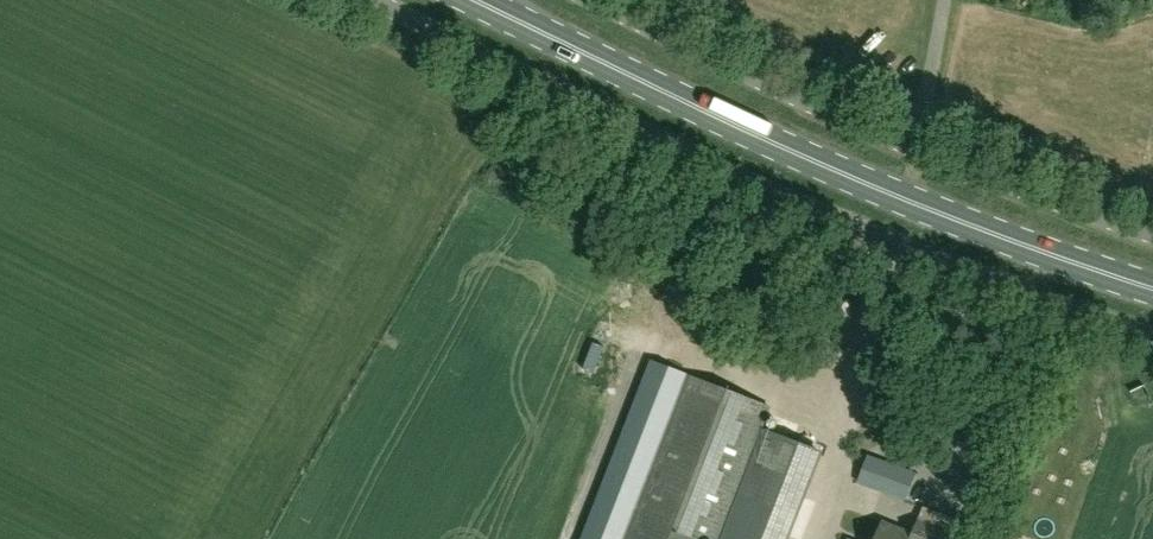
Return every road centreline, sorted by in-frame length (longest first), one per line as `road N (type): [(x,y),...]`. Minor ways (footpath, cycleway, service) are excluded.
road 1 (unclassified): [(1152,339),(878,238),(367,0)]
road 2 (primary): [(1152,288),(871,185),(475,0)]
road 3 (unclassified): [(1152,237),(1031,195),(575,0)]

